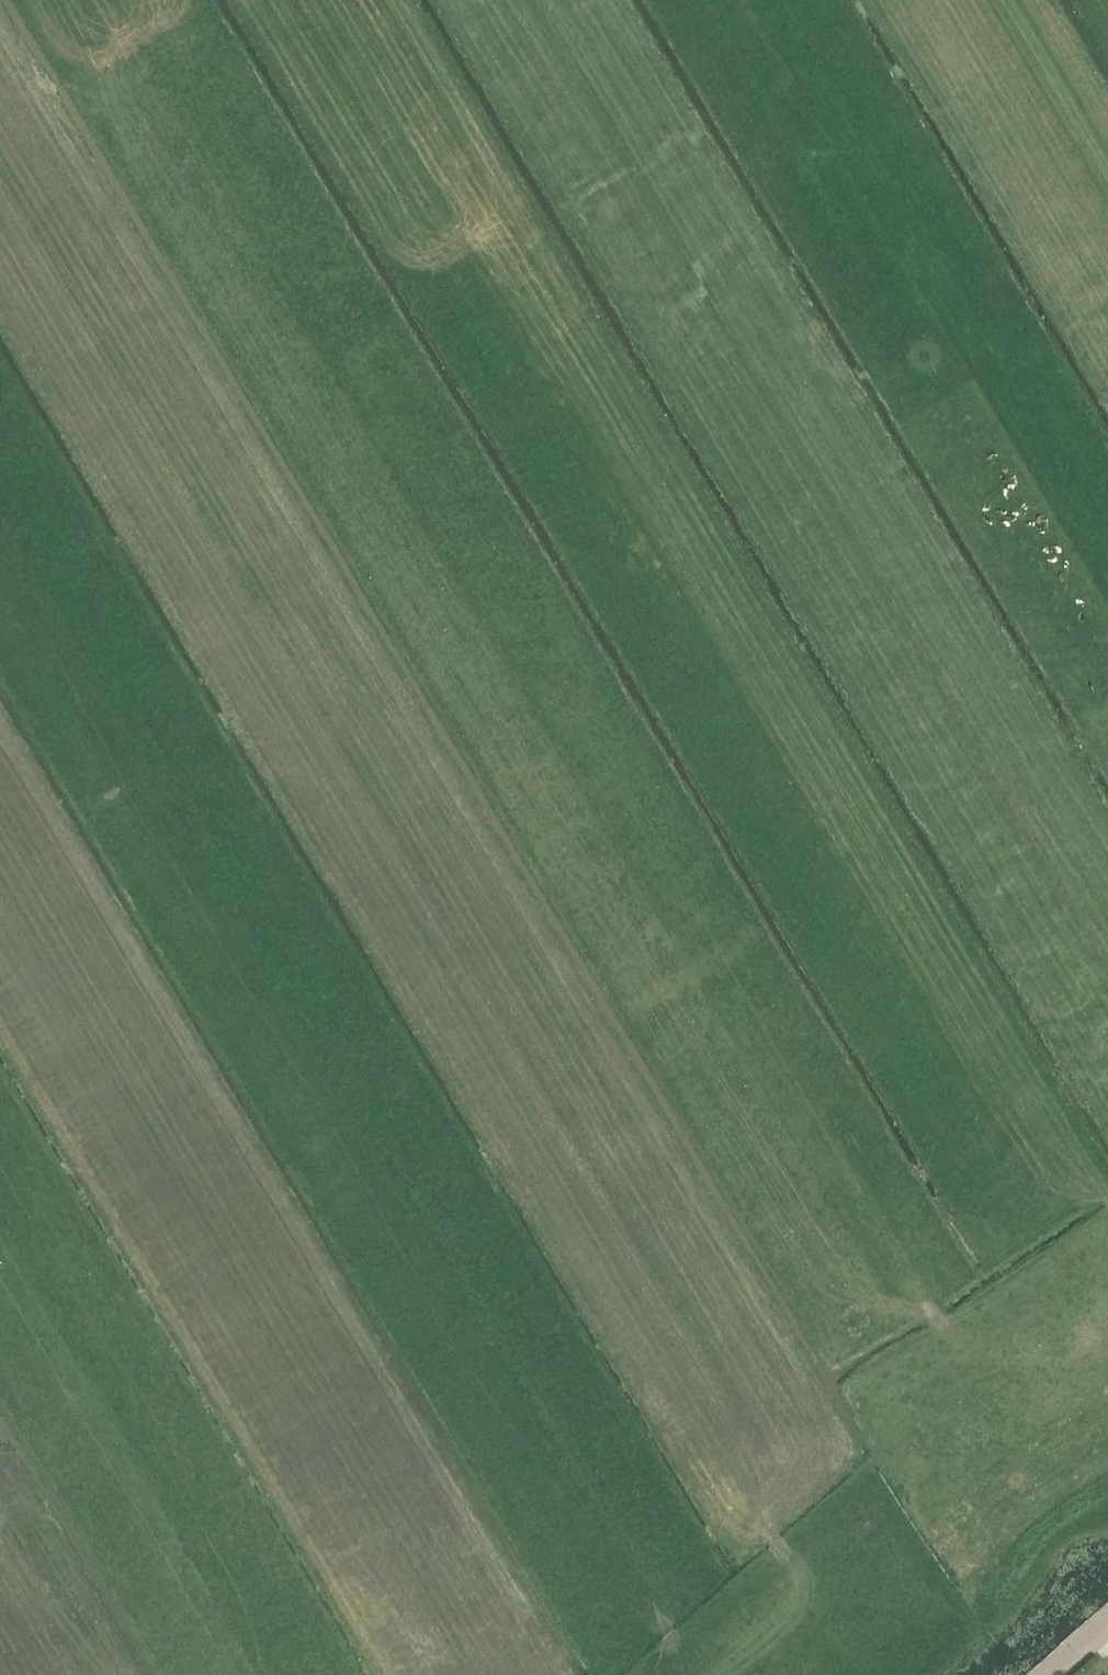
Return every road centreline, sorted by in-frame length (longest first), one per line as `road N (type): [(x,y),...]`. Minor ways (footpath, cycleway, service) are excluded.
road 1 (track): [(699,1674),(791,1607),(794,1586),(770,1513)]

